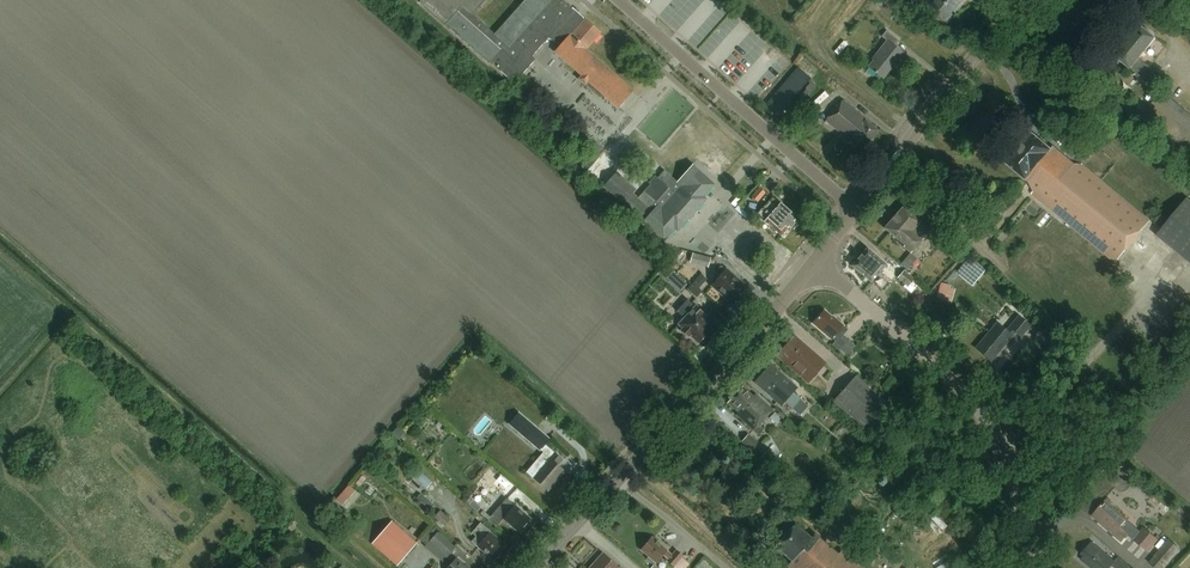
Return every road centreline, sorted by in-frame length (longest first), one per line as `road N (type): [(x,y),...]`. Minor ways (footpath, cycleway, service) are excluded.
road 1 (unclassified): [(1044,567),(1006,466),(966,400),(818,260)]
road 2 (unclassified): [(855,210),(621,0)]
road 3 (secondary): [(616,481),(818,260)]
road 4 (secondary): [(855,210),(1026,0)]
road 5 (unclassified): [(725,567),(616,481)]

